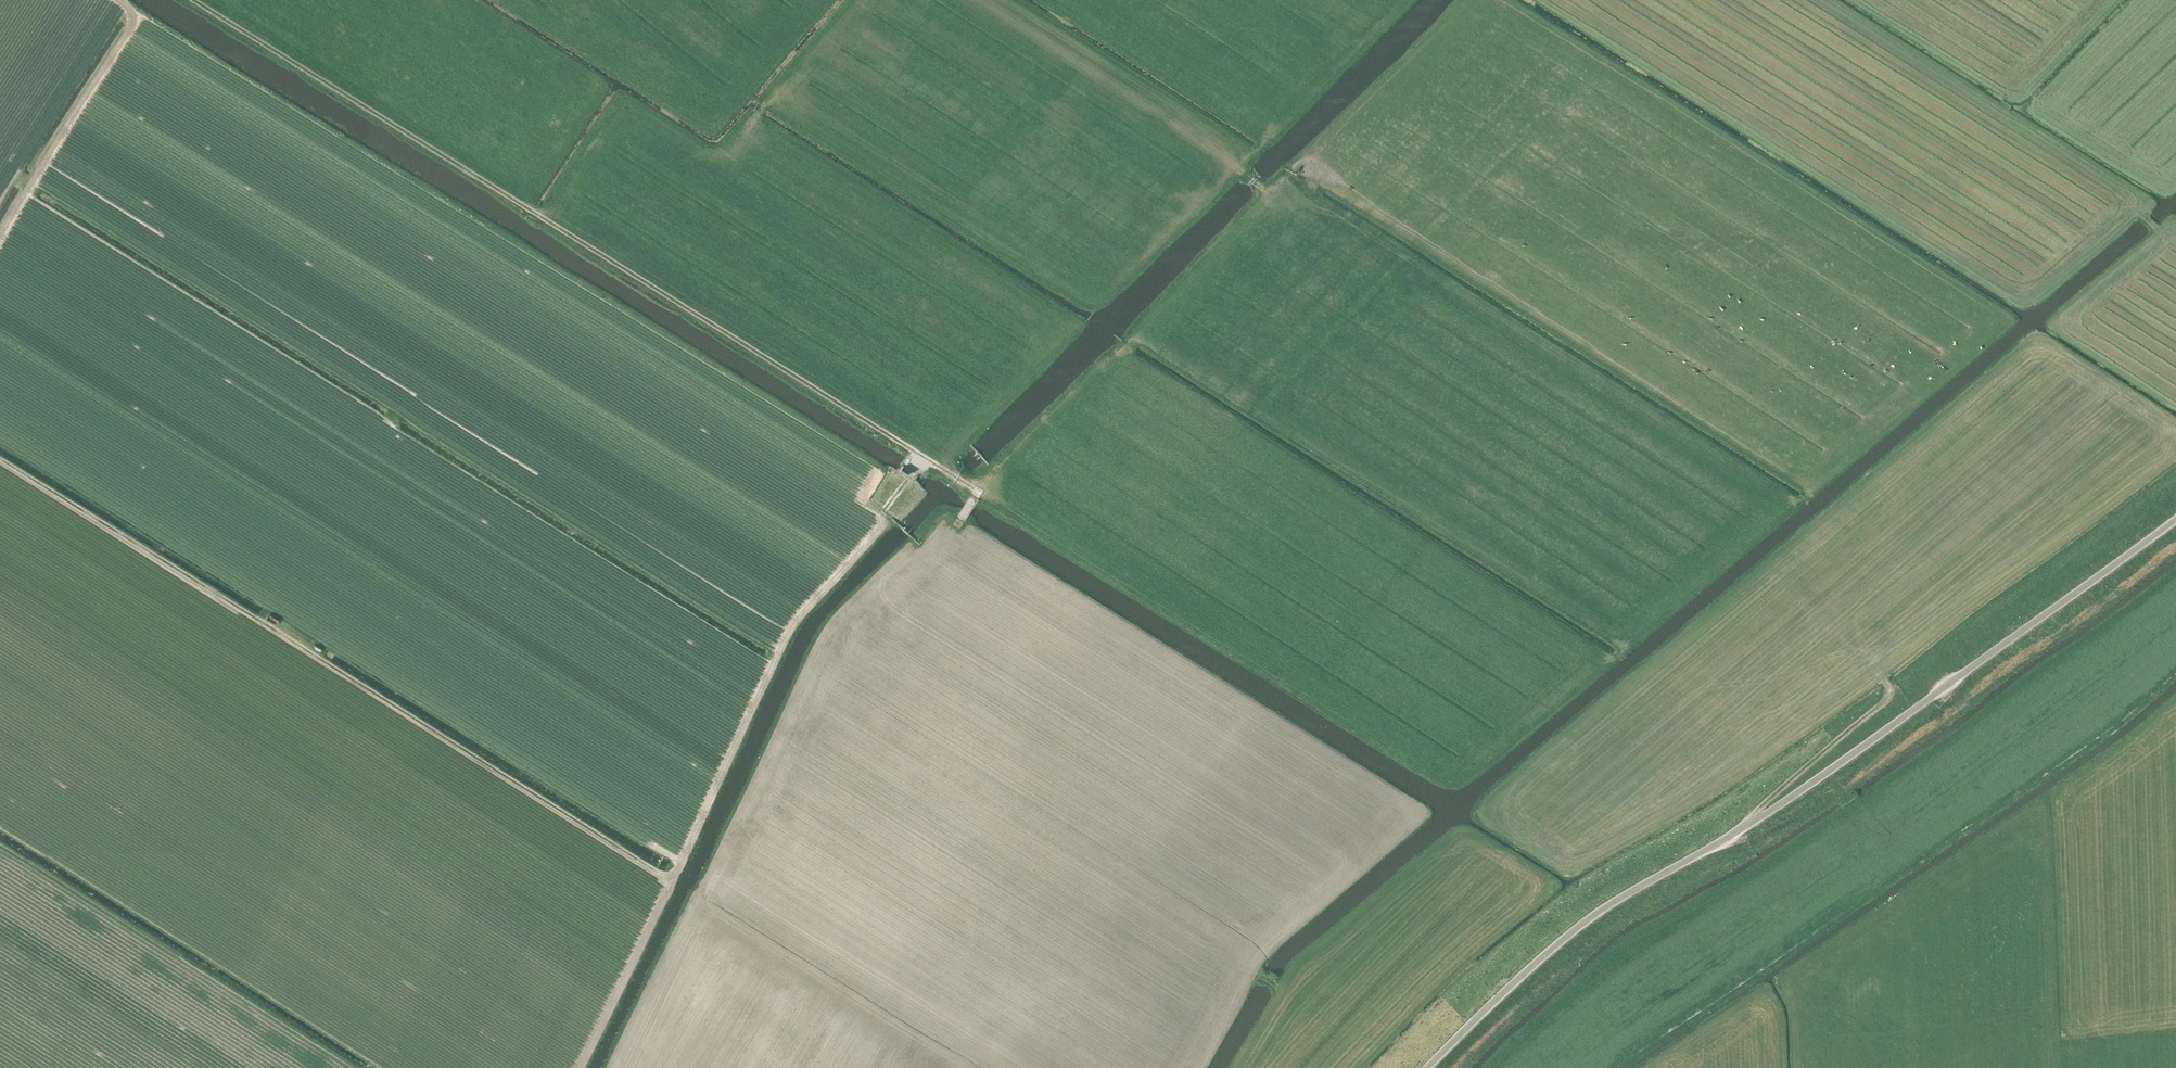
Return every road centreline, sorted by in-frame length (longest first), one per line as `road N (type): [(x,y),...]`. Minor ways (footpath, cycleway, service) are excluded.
road 1 (track): [(961,518),(979,493),(189,0)]
road 2 (unclassified): [(1428,1067),(1604,908),(1869,742),(2175,518)]
road 3 (track): [(1837,614),(1891,696),(1736,832)]

